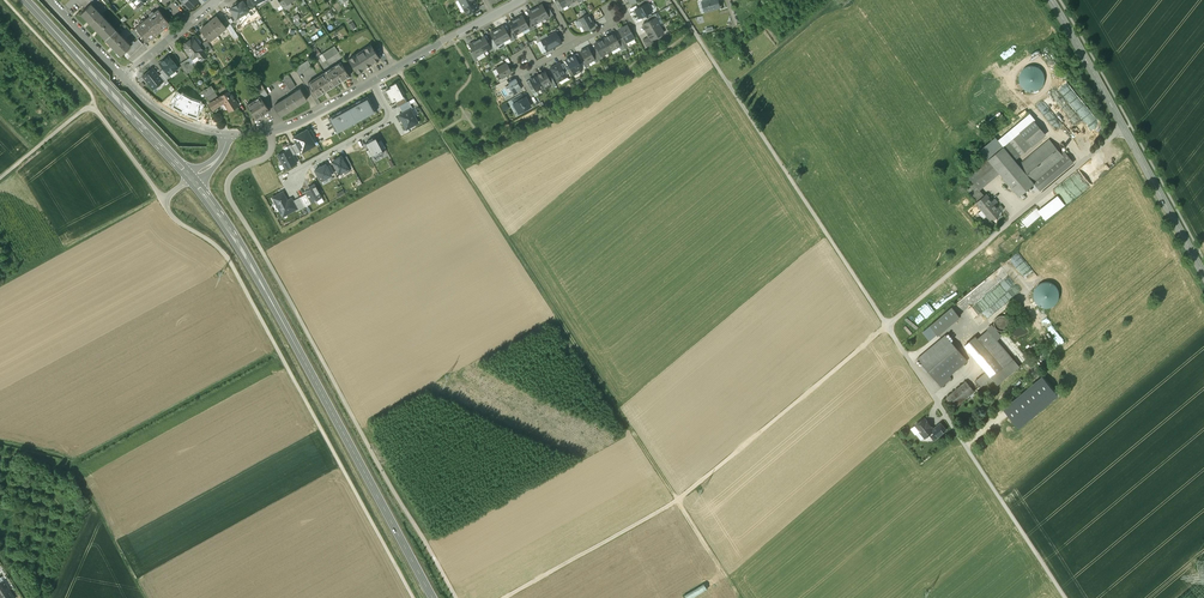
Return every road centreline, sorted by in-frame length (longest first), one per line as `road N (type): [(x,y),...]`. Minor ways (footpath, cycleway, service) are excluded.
road 1 (track): [(396,68),(741,597)]
road 2 (track): [(272,131),(268,155),(233,172),(231,200),(457,597)]
road 3 (secondary): [(192,179),(249,260),(434,597)]
road 4 (track): [(412,597),(222,248),(181,224),(161,197)]
road 5 (track): [(504,597),(678,500),(886,326)]
road 6 (tertiary): [(1203,276),(1050,0)]
road 7 (secondary): [(25,0),(192,179)]
road 8 (track): [(72,462),(277,350)]
road 9 (unclassified): [(161,197),(90,108),(0,179)]
road 10 (track): [(953,429),(1064,597)]
road 11 (track): [(161,197),(0,285)]
road 12 (residential): [(372,82),(297,124),(227,135)]
road 13 (track): [(143,597),(72,462)]
road 14 (track): [(6,0),(95,93),(90,108)]
road 15 (residential): [(492,13),(372,82)]
road 16 (residential): [(227,135),(168,115),(124,78)]

